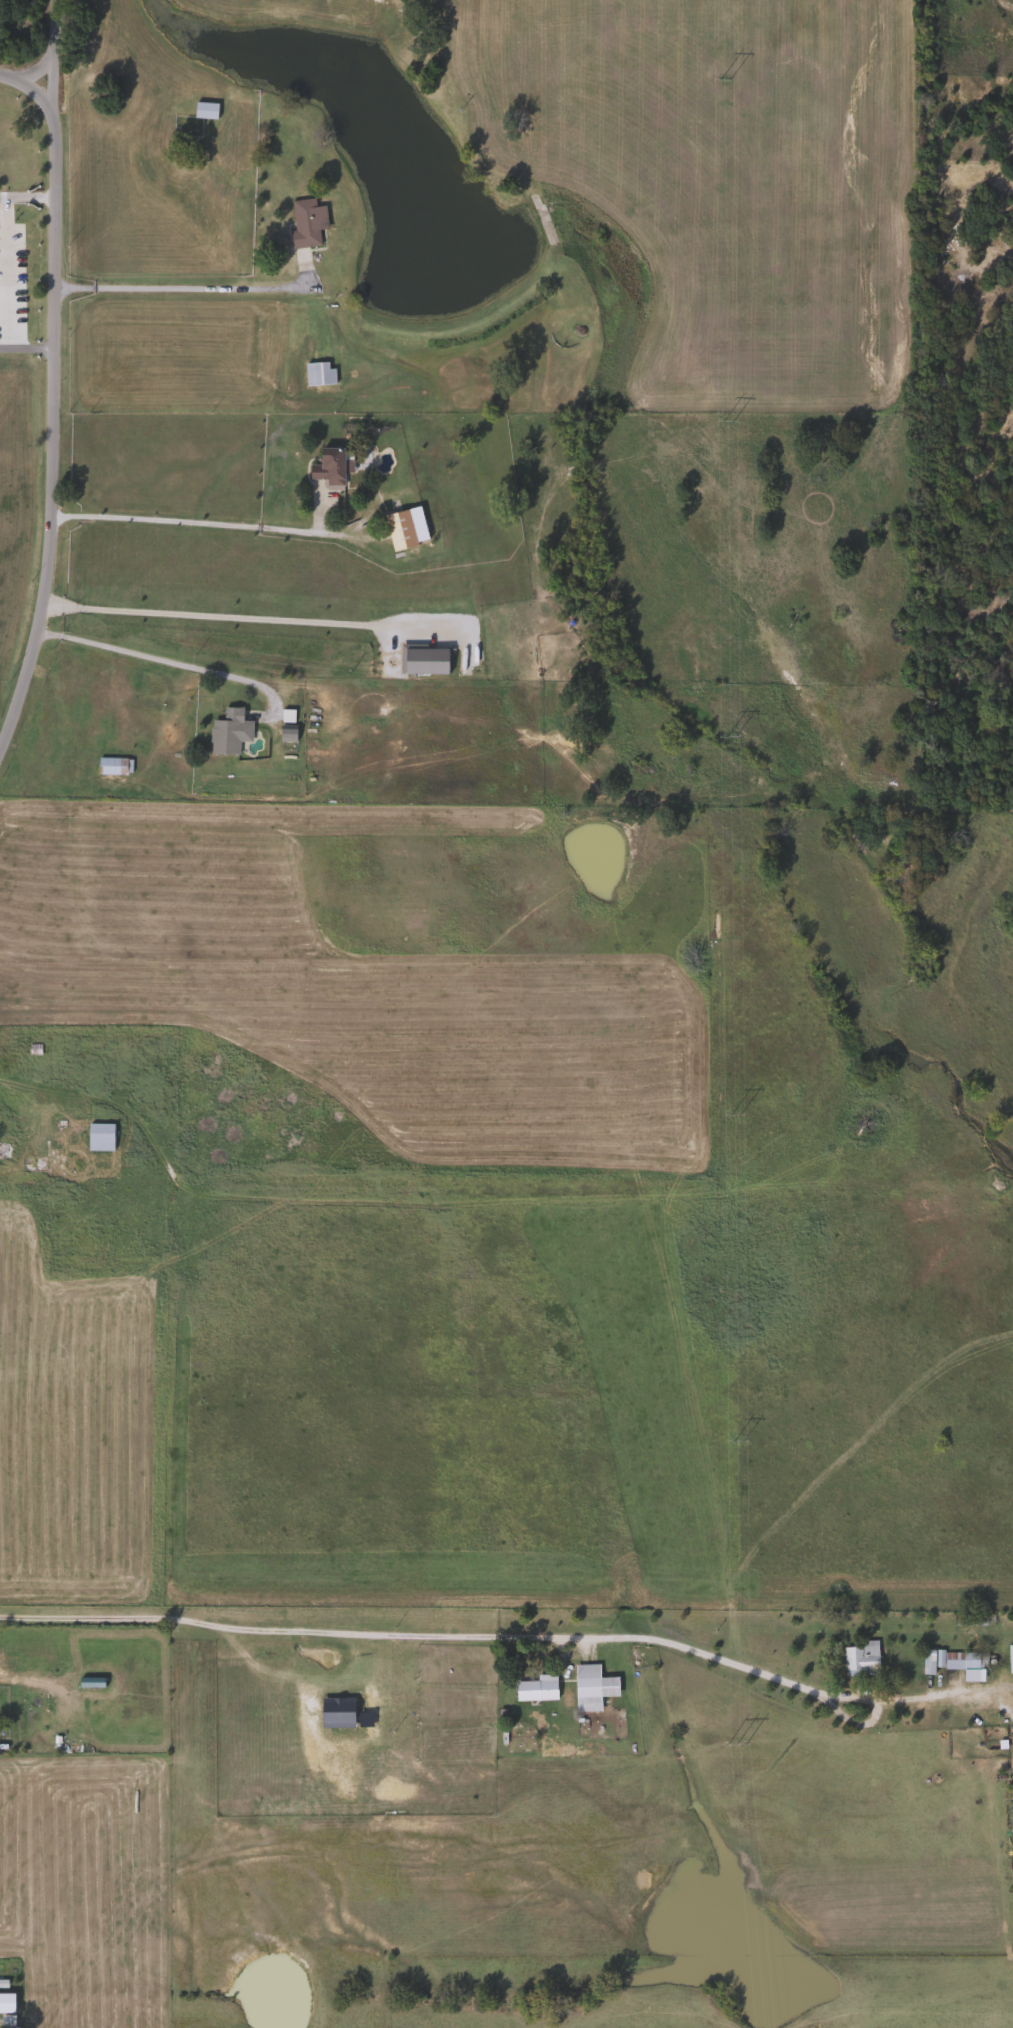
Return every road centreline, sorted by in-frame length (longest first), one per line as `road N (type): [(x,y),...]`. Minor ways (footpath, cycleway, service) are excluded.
road 1 (residential): [(0,731),(32,632),(47,512),(51,0)]

